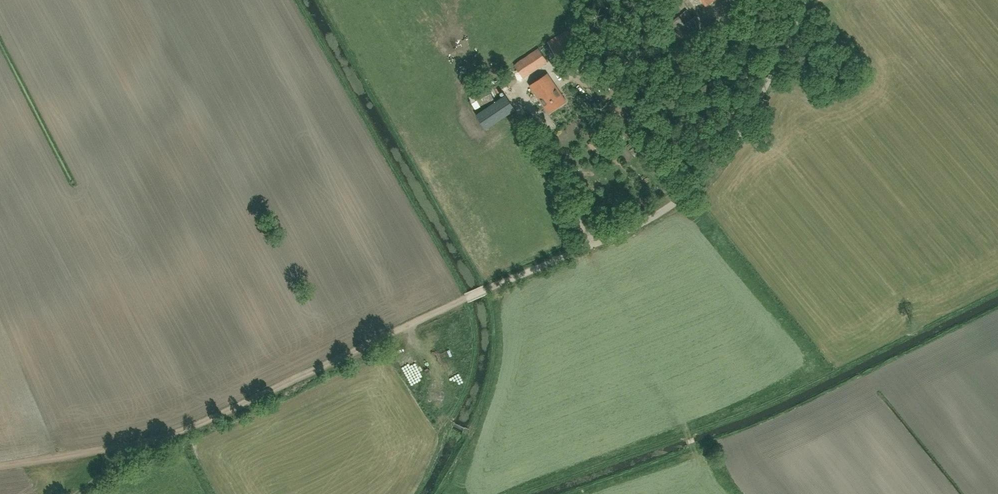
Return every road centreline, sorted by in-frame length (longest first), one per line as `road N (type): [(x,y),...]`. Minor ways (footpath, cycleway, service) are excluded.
road 1 (unclassified): [(466,298),(671,209),(708,177),(730,154),(808,0)]
road 2 (track): [(128,444),(207,421),(466,298)]
road 3 (track): [(0,466),(128,444)]

